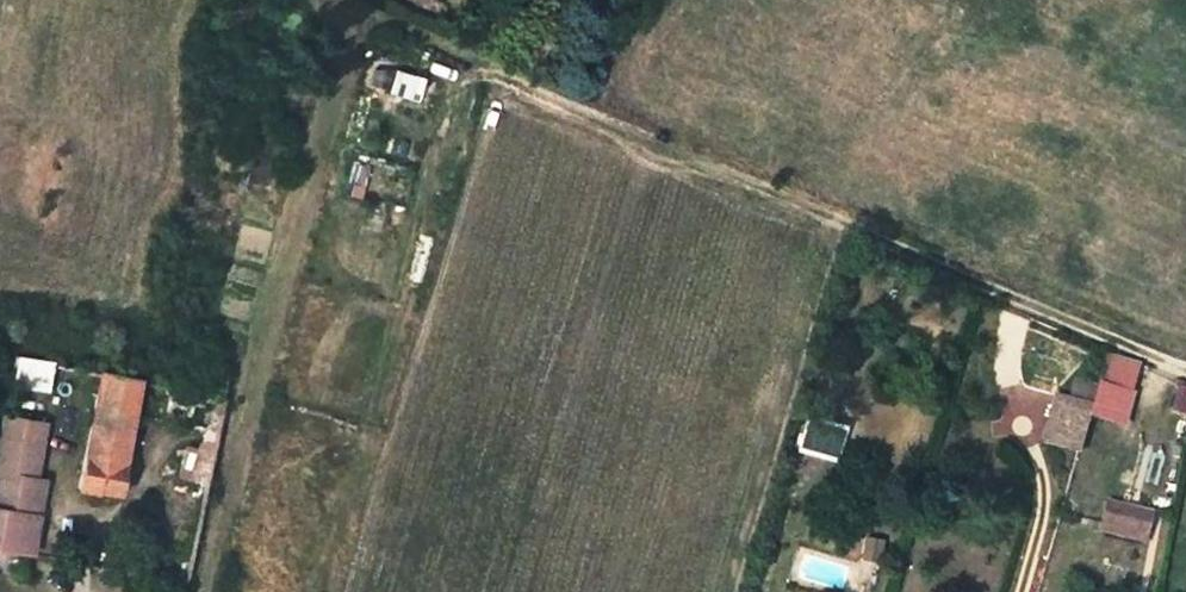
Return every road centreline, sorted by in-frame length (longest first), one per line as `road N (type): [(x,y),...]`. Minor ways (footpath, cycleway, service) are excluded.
road 1 (track): [(492,75),(1008,295)]
road 2 (unclassified): [(1008,295),(1185,372)]

